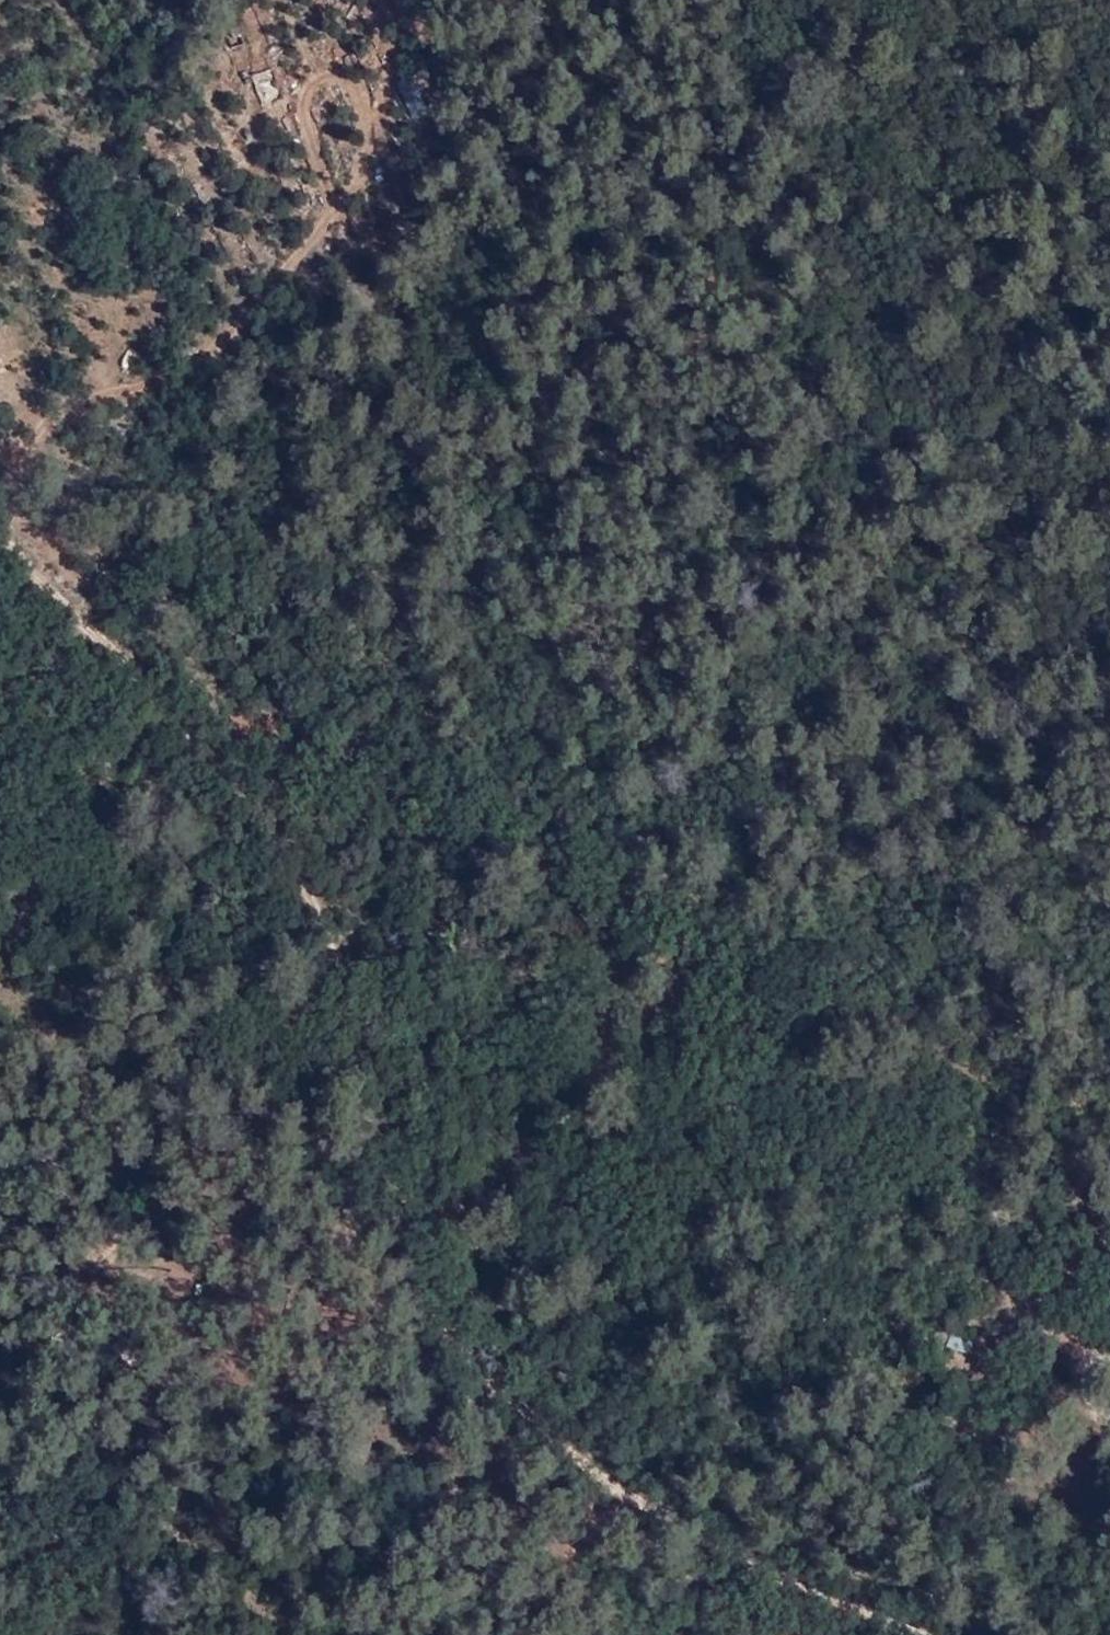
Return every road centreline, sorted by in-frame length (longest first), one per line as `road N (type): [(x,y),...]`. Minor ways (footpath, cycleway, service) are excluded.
road 1 (track): [(0,511),(101,640),(451,1240)]
road 2 (track): [(451,1240),(517,1366),(756,1564),(911,1634)]
road 3 (track): [(451,1240),(534,1126),(635,1056)]

